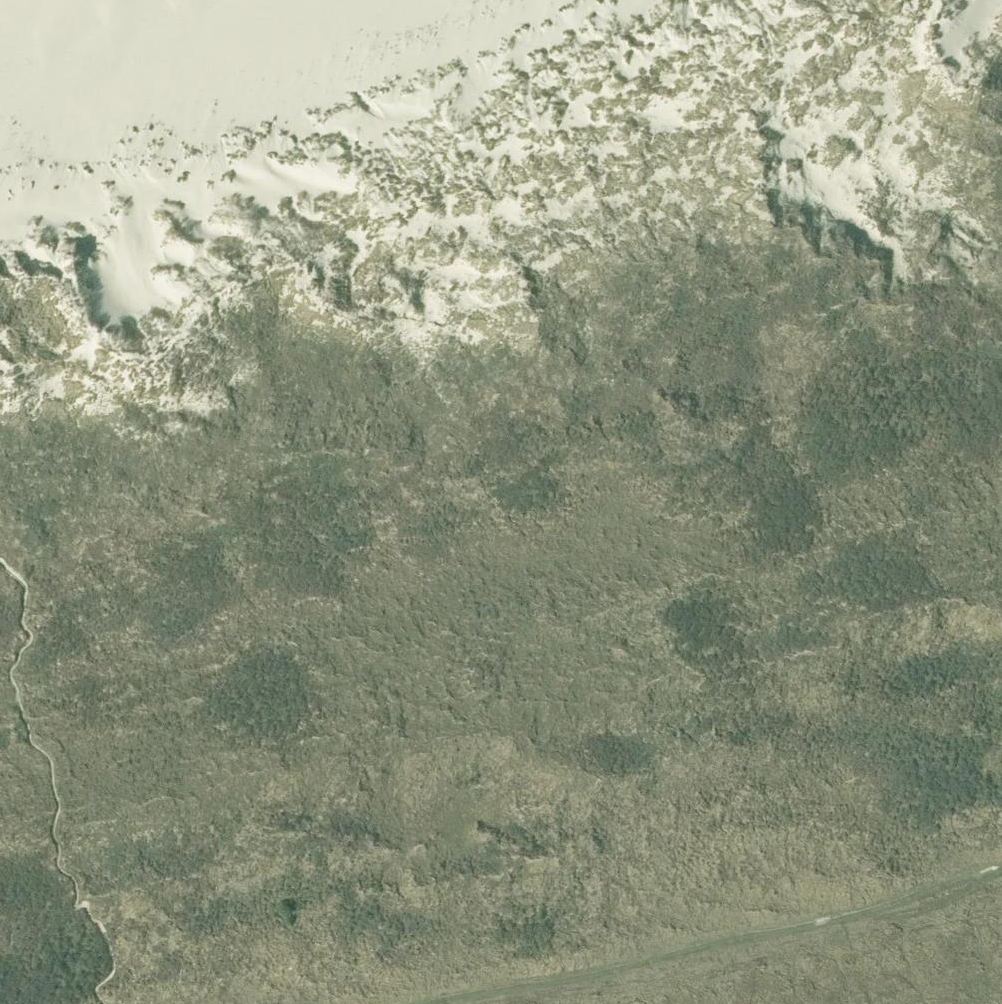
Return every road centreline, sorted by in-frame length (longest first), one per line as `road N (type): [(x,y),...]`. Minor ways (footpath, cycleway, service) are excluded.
road 1 (track): [(386,1003),(1001,850)]

